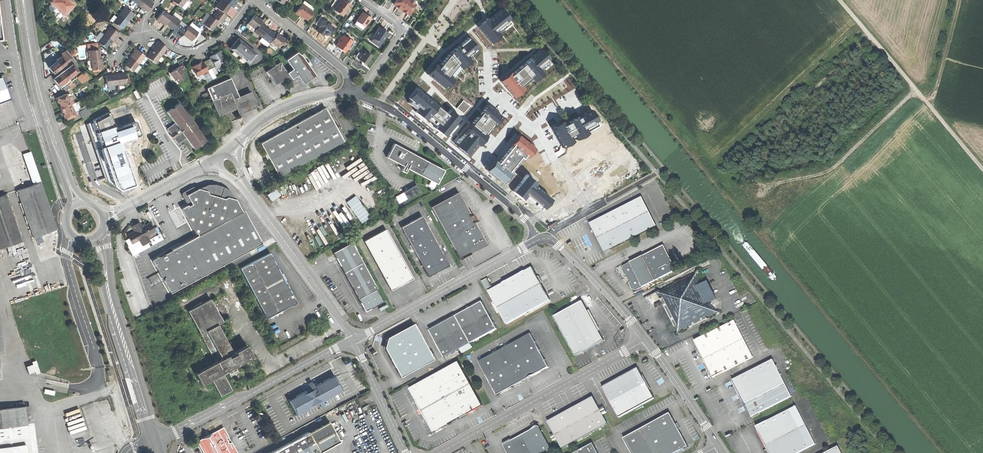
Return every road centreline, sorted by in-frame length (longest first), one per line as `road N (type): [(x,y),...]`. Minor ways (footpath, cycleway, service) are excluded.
road 1 (track): [(940,452),(568,0)]
road 2 (unclassified): [(645,340),(438,452)]
road 3 (unclassified): [(354,339),(221,154)]
road 4 (unclassified): [(543,235),(354,339)]
road 5 (secondary): [(156,437),(112,294),(104,230)]
road 6 (track): [(982,162),(846,0)]
road 7 (secondary): [(89,242),(149,440)]
road 8 (unclassified): [(645,340),(543,235)]
road 9 (unclassified): [(346,91),(275,110),(221,154)]
road 10 (residential): [(251,0),(225,34),(196,51),(175,49),(143,25)]
road 11 (unclassified): [(469,172),(361,93)]
road 12 (residential): [(259,0),(344,71),(346,91)]
road 13 (unclassified): [(718,448),(645,340)]
road 14 (secondary): [(47,127),(23,0)]
road 15 (unclassified): [(407,452),(354,339)]
road 16 (residential): [(365,0),(402,32),(361,93)]

